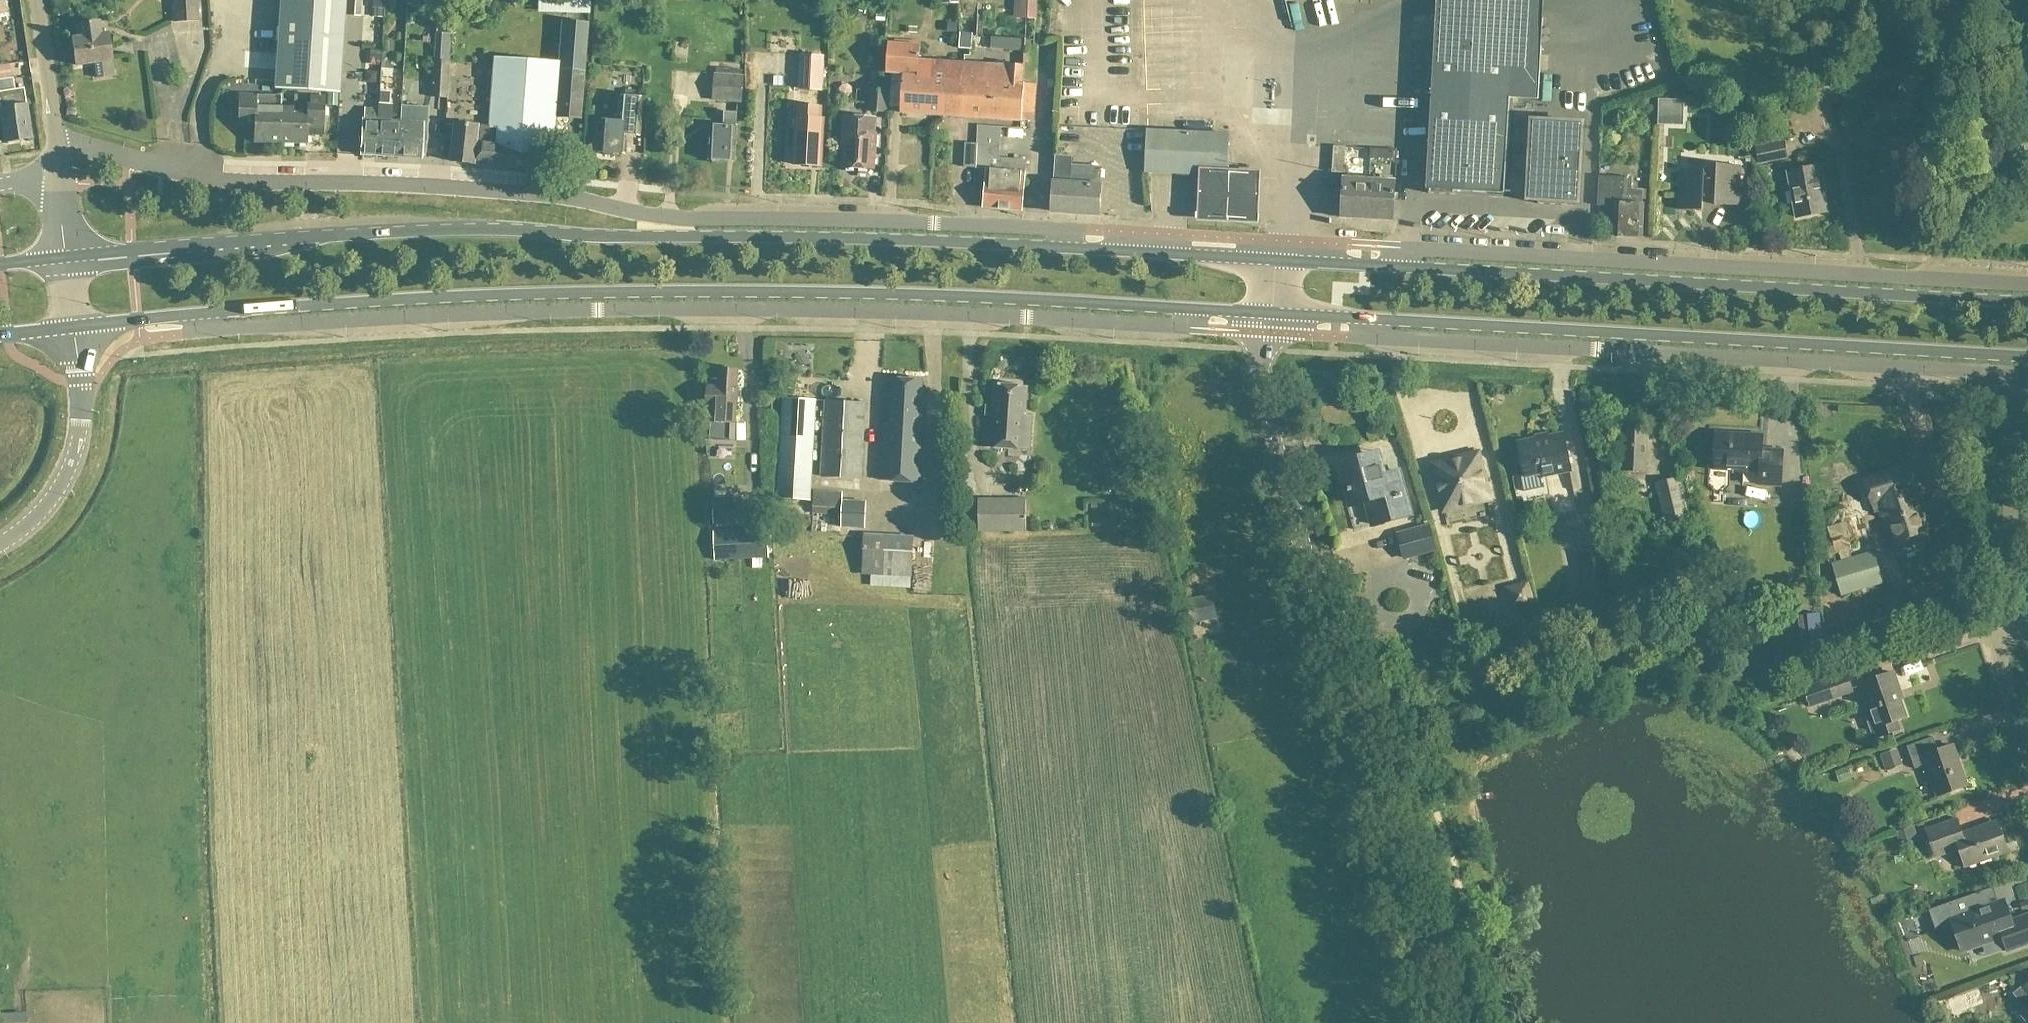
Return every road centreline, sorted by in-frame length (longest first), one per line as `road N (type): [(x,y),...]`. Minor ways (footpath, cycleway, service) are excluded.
road 1 (unclassified): [(1061,248),(1060,230),(694,221),(527,195),(200,178),(81,148),(54,151)]
road 2 (unclassified): [(194,315),(201,332),(472,314),(705,310),(1181,327),(1186,310)]
road 3 (primary): [(1061,248),(456,231),(64,260)]
road 4 (primary): [(194,315),(684,292),(1186,310)]
road 5 (tertiary): [(1436,1022),(1262,389),(1269,315)]
road 6 (unclassified): [(1363,321),(1370,339),(2021,375)]
road 7 (primary): [(1363,321),(2027,358)]
road 8 (unclassified): [(2027,285),(1404,250),(1391,267)]
road 9 (primary): [(2027,304),(1391,267)]
road 10 (track): [(1857,276),(1837,165),(1785,0)]
road 11 (residential): [(2021,375),(2006,549),(2015,584),(2027,600)]
road 12 (primary): [(1274,260),(1061,248)]
road 13 (residential): [(2027,758),(1993,649),(2027,609)]
road 14 (residential): [(0,543),(56,494),(73,458),(78,406)]
road 15 (unclassified): [(54,151),(34,0)]
road 16 (primary): [(70,329),(194,315)]

